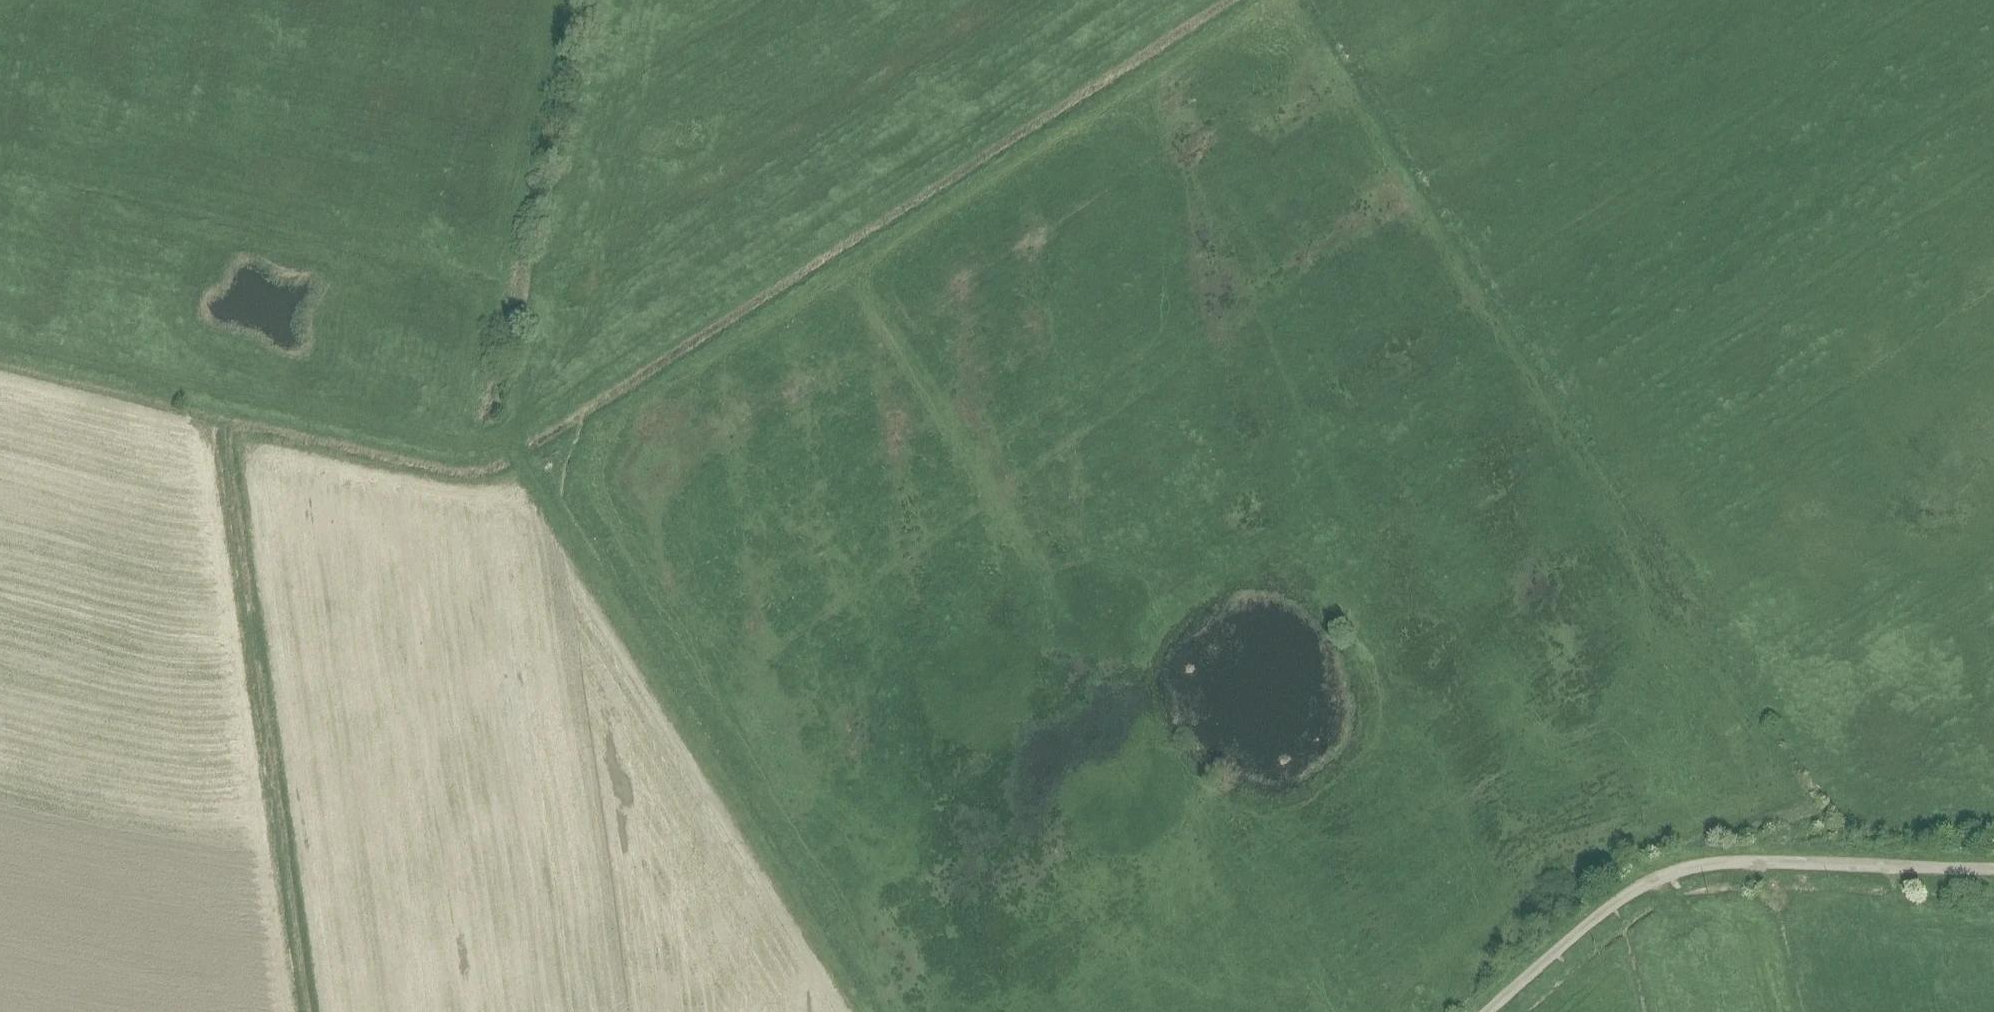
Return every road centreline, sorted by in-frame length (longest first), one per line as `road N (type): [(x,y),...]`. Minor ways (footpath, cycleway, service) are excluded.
road 1 (track): [(522,448),(875,1011)]
road 2 (unclassified): [(1487,1011),(1622,897),(1690,868),(1746,861),(1993,868)]

